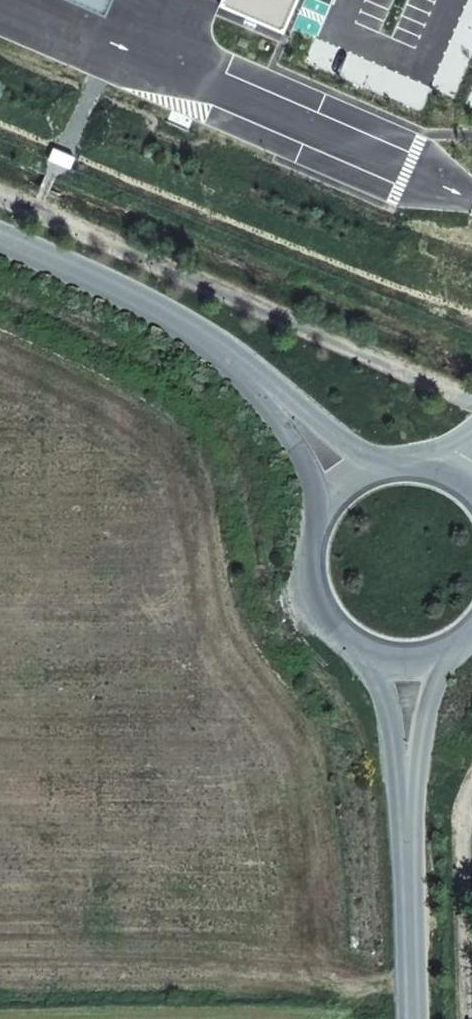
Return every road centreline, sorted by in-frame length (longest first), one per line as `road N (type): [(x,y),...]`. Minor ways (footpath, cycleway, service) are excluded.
road 1 (unclassified): [(0,238),(187,319),(258,383)]
road 2 (unclassified): [(408,802),(413,1018)]
road 3 (unclassified): [(323,502),(309,530),(309,592),(346,641),(373,655)]
road 4 (unclassified): [(408,802),(440,654)]
road 5 (unclassified): [(373,655),(408,802)]
road 6 (unclassified): [(380,463),(258,383)]
road 7 (unclassified): [(258,383),(323,502)]

